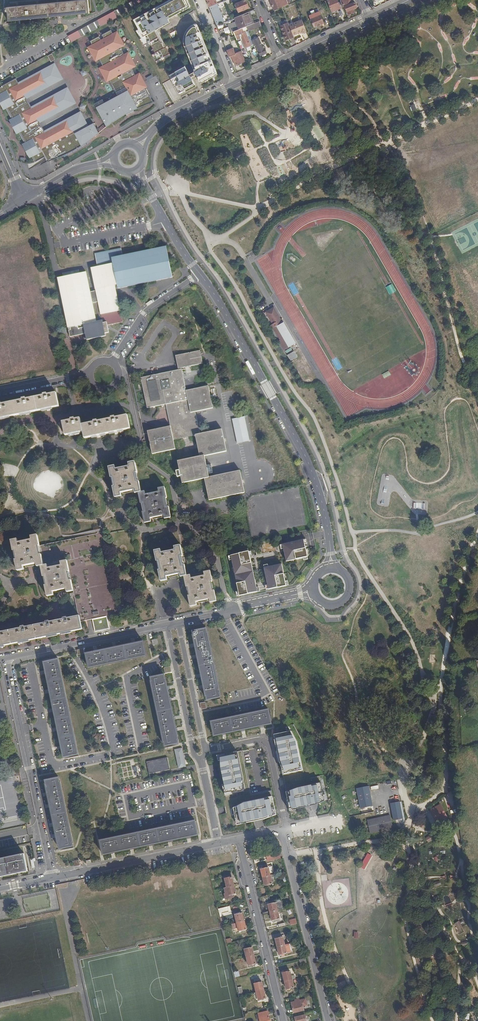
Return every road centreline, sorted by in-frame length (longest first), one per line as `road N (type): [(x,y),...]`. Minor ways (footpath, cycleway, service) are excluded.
road 1 (residential): [(138,171),(302,450),(330,553)]
road 2 (residential): [(5,657),(53,877)]
road 3 (residential): [(282,830),(327,1020)]
road 4 (residential): [(239,839),(283,1020)]
road 5 (residential): [(53,877),(219,843)]
road 6 (residential): [(5,657),(167,625)]
road 7 (residential): [(178,622),(313,589)]
road 8 (residential): [(167,625),(200,758)]
road 9 (residential): [(205,752),(178,622)]

